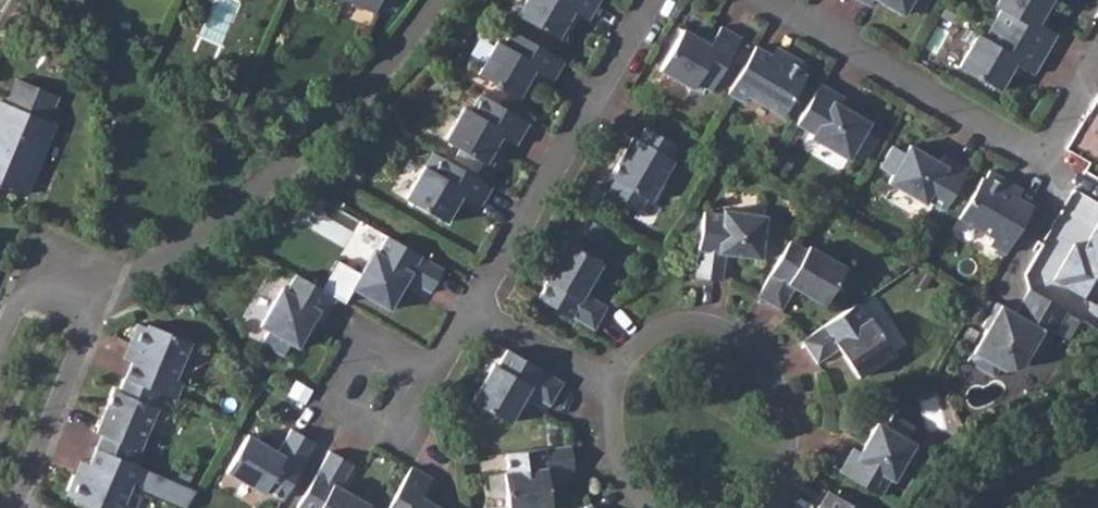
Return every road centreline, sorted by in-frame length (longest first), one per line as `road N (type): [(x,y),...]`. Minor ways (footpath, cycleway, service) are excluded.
road 1 (residential): [(102,306),(290,166),(433,0)]
road 2 (residential): [(1097,60),(1044,158),(770,0)]
road 3 (residential): [(656,0),(471,309)]
road 4 (residential): [(766,507),(783,474),(789,428),(772,380),(741,342),(708,328),(673,329),(626,358),(610,391)]
road 5 (residential): [(15,507),(102,306)]
road 6 (residential): [(426,380),(368,343),(333,399),(391,435)]
road 7 (residential): [(471,309),(610,391)]
road 8 (residential): [(102,306),(27,274),(0,335)]
road 9 (residential): [(610,391),(621,465),(644,507)]

